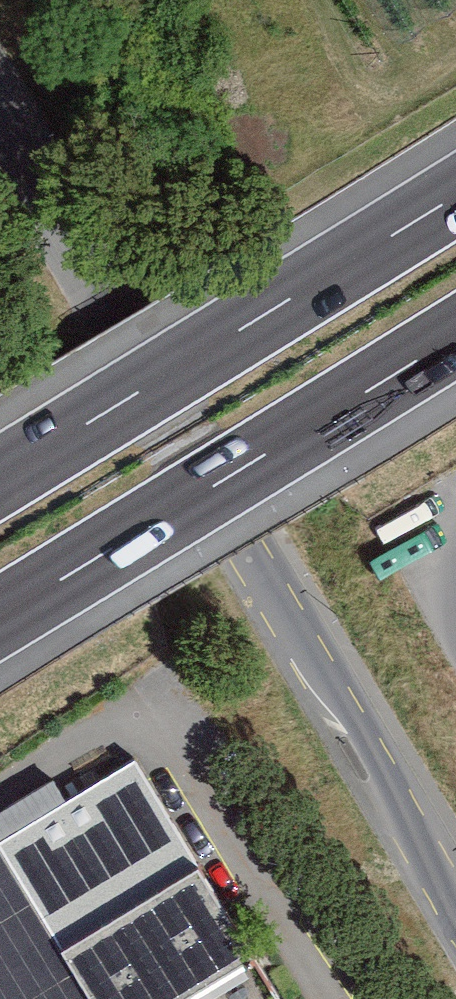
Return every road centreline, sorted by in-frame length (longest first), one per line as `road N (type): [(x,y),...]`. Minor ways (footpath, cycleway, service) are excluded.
road 1 (unclassified): [(0,128),(455,908)]
road 2 (motorway): [(0,619),(455,336)]
road 3 (motorway): [(455,193),(0,473)]

